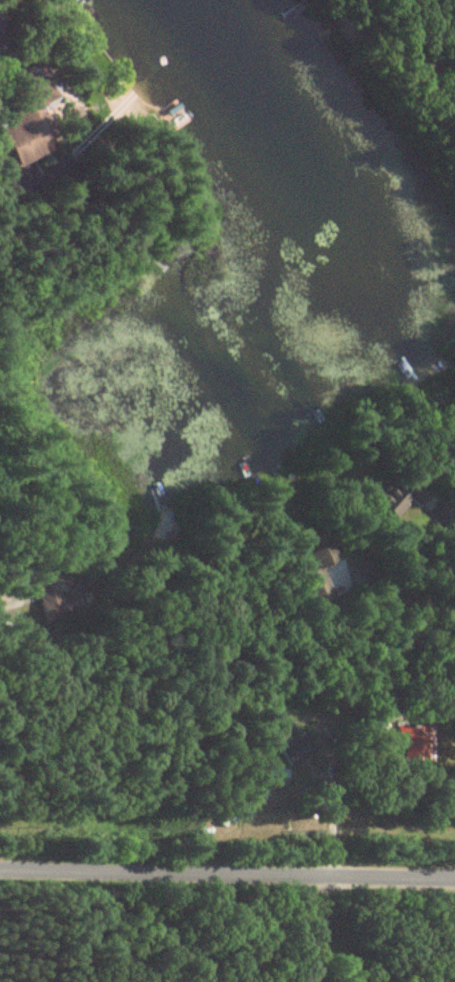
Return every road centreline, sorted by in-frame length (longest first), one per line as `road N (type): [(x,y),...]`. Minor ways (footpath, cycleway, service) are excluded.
road 1 (residential): [(454,877),(0,864)]

